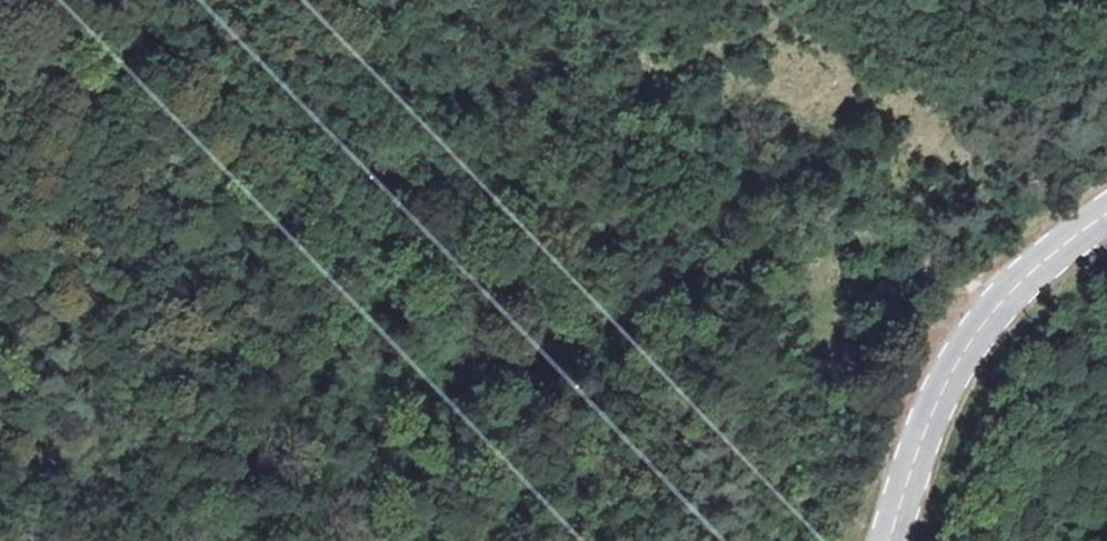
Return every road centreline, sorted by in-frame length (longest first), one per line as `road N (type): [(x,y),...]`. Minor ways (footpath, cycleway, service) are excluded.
road 1 (secondary): [(1106,218),(1033,273),(981,330),(942,393),(889,540)]

